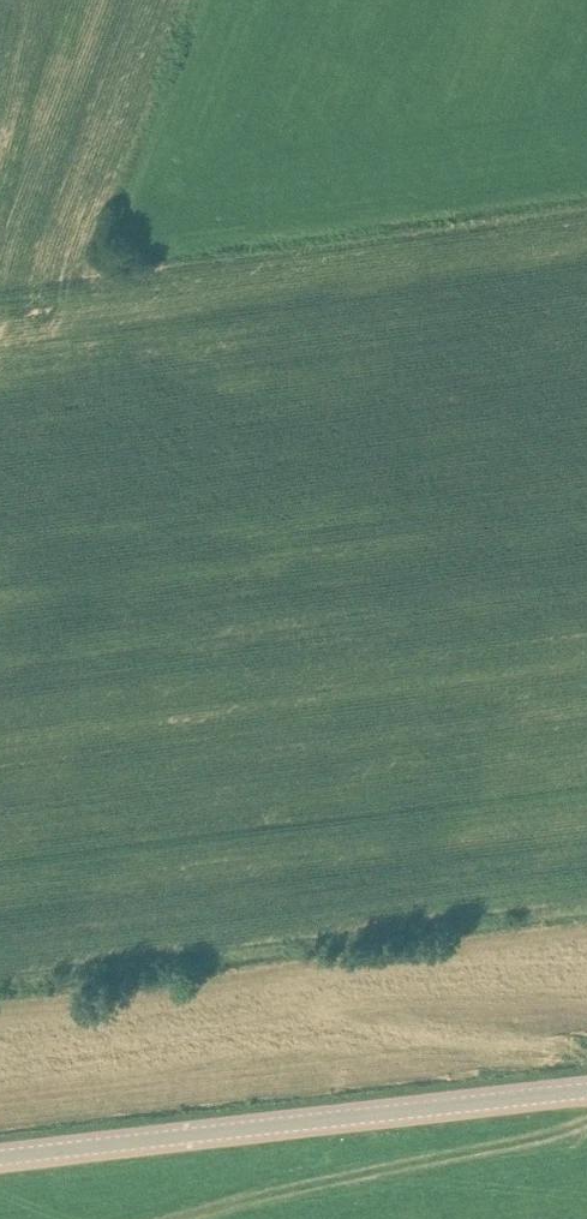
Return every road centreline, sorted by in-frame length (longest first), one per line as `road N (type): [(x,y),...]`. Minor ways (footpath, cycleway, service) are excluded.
road 1 (secondary): [(0,1162),(586,1093)]

